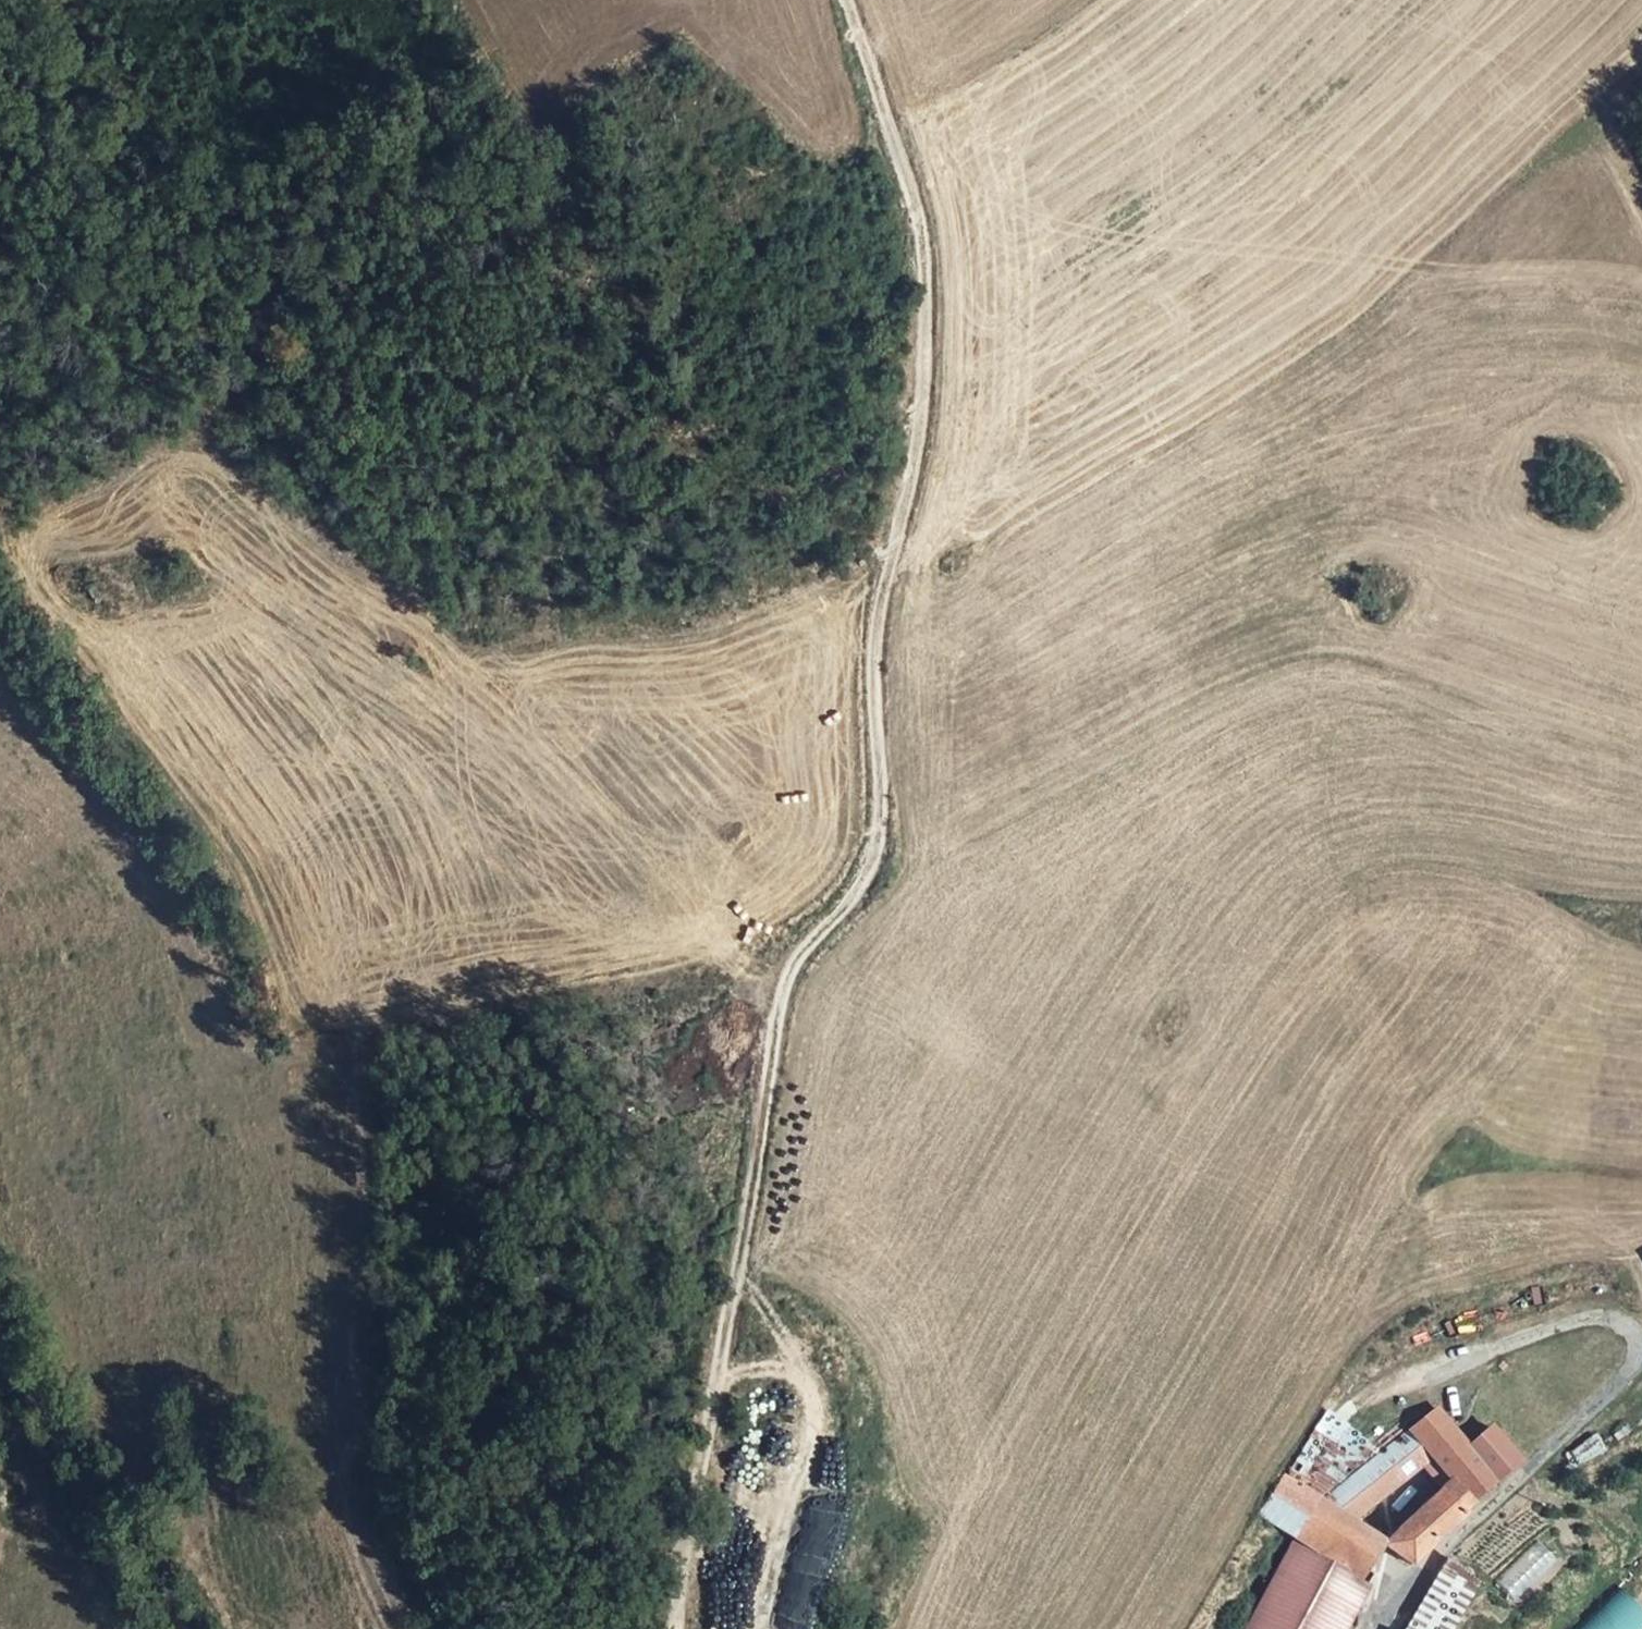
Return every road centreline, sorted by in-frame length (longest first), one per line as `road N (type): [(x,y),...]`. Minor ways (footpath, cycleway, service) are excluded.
road 1 (track): [(845,0),(907,172),(926,313),(921,478),(888,595),(891,847),(792,962),(740,1296),(671,1628)]
road 2 (track): [(175,1628),(0,1343)]

